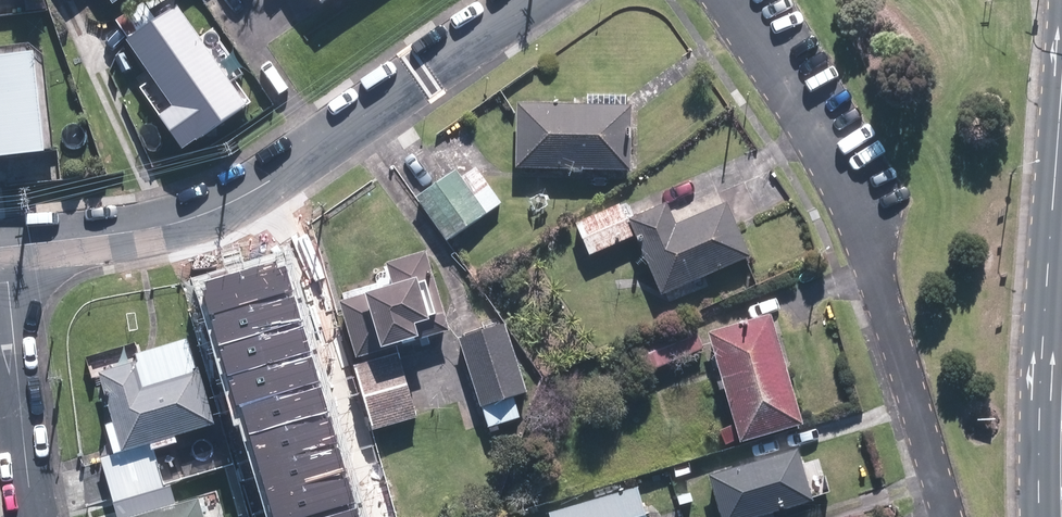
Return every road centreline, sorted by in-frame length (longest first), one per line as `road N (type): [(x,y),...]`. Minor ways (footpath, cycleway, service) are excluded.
road 1 (residential): [(524,0),(280,174),(211,212),(4,247)]
road 2 (residential): [(948,516),(870,241),(735,0)]
road 3 (residential): [(34,516),(4,247)]

